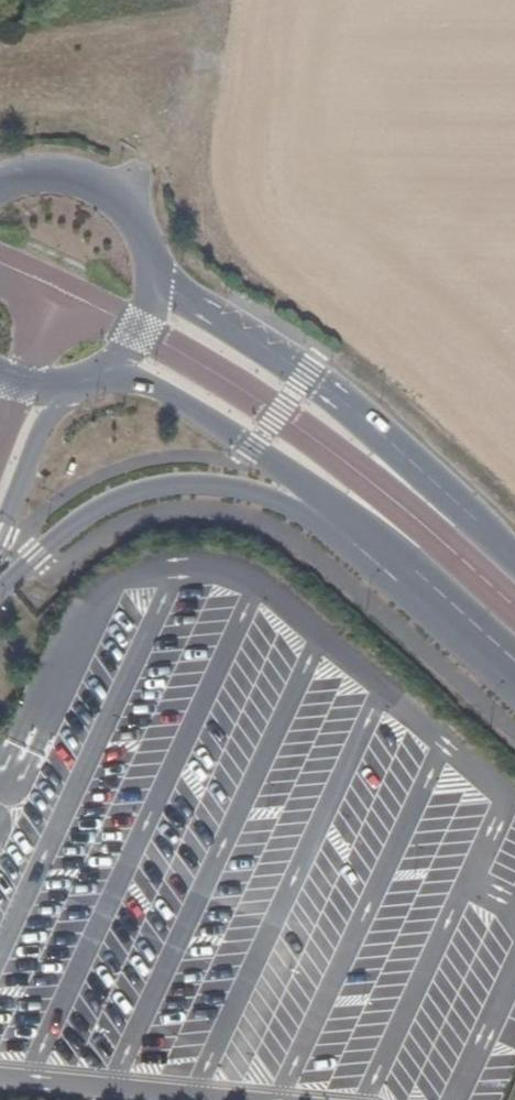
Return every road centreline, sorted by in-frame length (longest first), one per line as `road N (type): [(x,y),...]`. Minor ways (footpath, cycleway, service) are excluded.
road 1 (unclassified): [(0,591),(113,499),(160,486),(249,493),(349,557),(514,702)]
road 2 (secondary): [(108,369),(161,390),(253,447),(367,533),(514,668)]
road 3 (secondary): [(514,561),(321,386),(152,278)]
road 4 (secondary): [(152,278),(129,216),(95,188),(53,175),(0,185)]
road 5 (unclassified): [(0,540),(65,388)]

